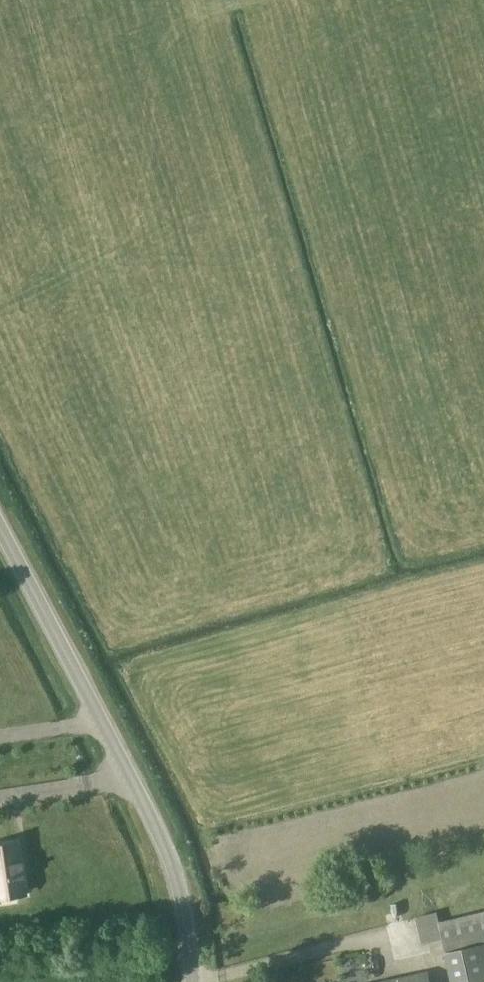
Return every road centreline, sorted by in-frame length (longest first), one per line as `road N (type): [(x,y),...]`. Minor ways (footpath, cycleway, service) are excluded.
road 1 (unclassified): [(0,527),(171,859),(193,981)]

